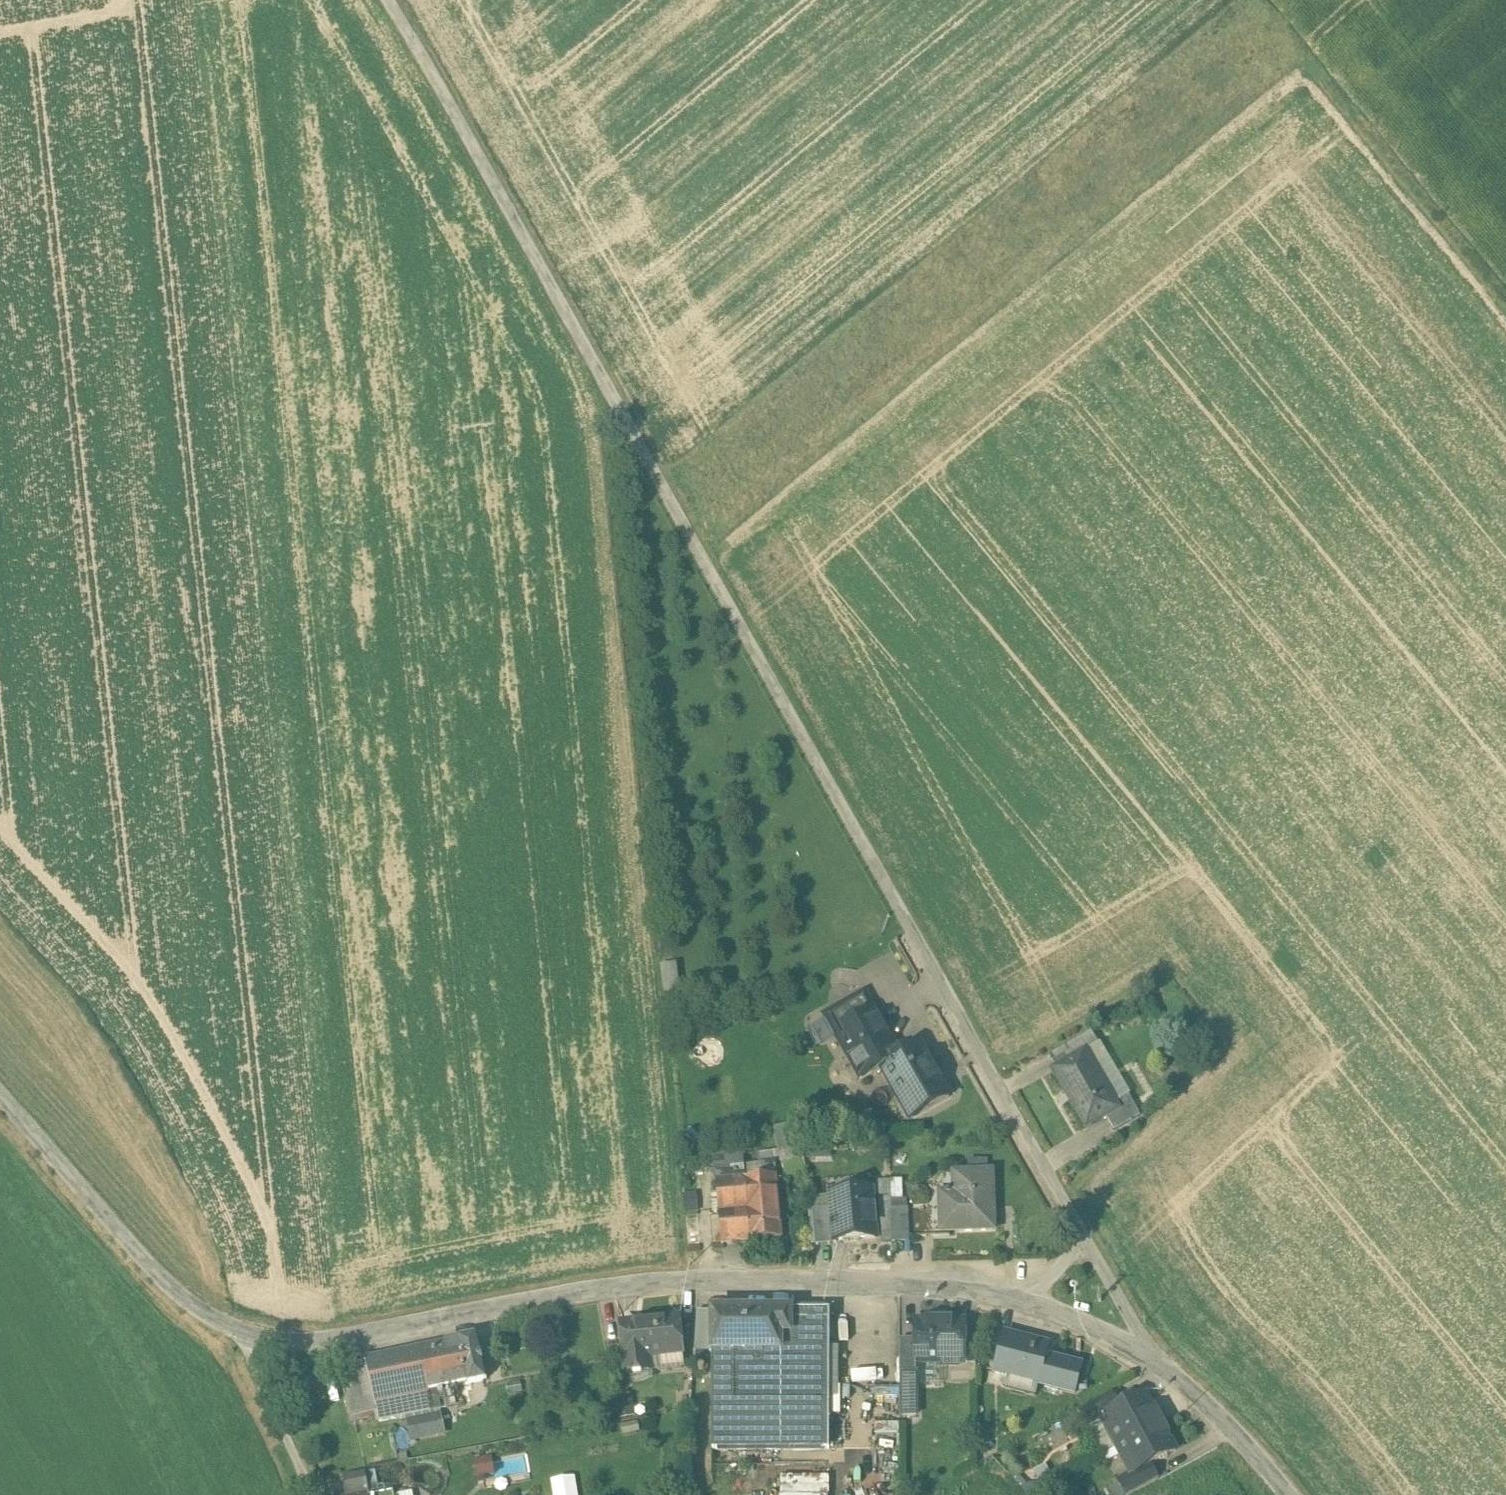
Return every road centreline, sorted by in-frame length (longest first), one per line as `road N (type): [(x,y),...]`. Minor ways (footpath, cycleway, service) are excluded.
road 1 (unclassified): [(1086,1239),(390,0)]
road 2 (unclassified): [(245,1337),(289,1344),(643,1283),(956,1281),(1028,1296)]
road 3 (unclassified): [(0,1100),(167,1287),(245,1337)]
road 4 (unclassified): [(1151,1358),(1222,1422),(1282,1494)]
road 5 (unclassified): [(318,1494),(245,1337)]
road 6 (unclassified): [(1028,1296),(1151,1358)]
road 7 (unclassified): [(1151,1358),(1086,1239)]

